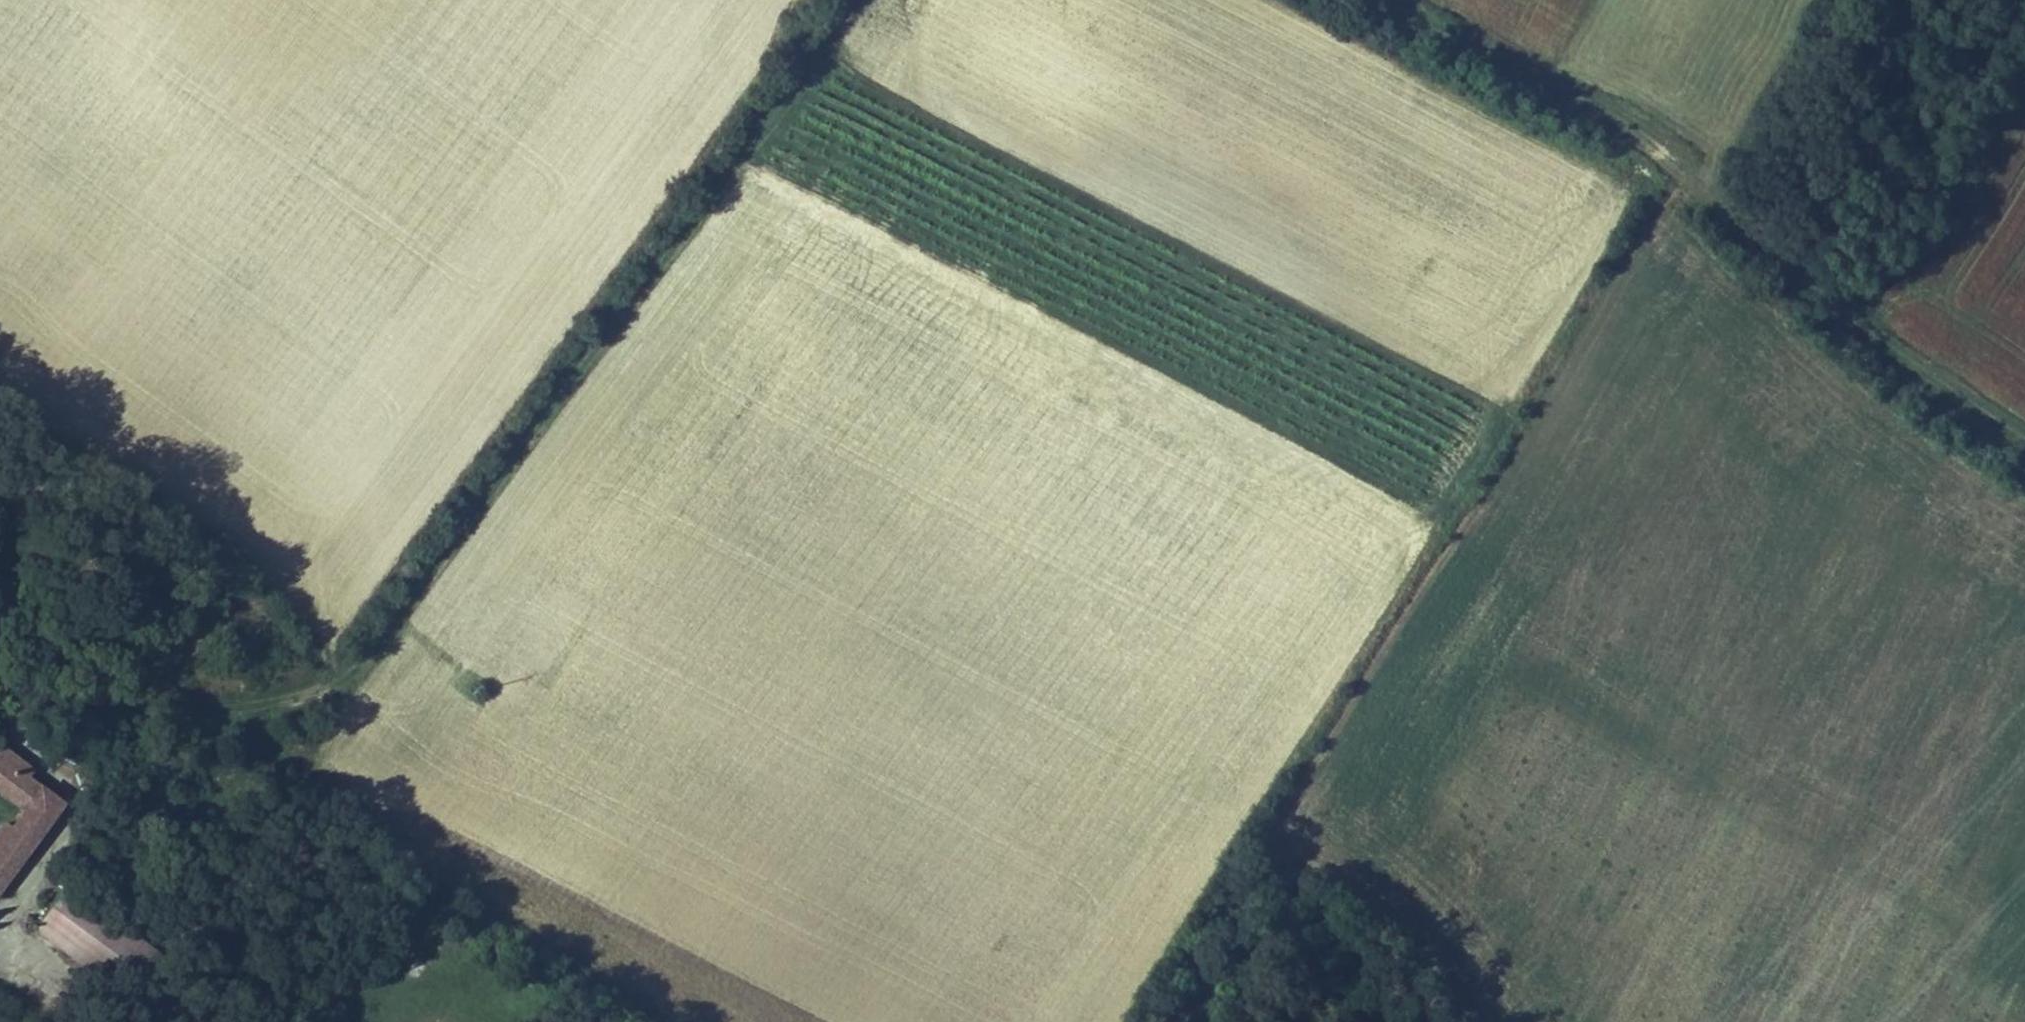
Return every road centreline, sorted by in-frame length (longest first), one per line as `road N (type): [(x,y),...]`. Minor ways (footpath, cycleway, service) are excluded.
road 1 (track): [(0,713),(237,712),(317,696),(372,667),(862,0)]
road 2 (track): [(1362,0),(1628,135),(1908,381),(2024,457)]

